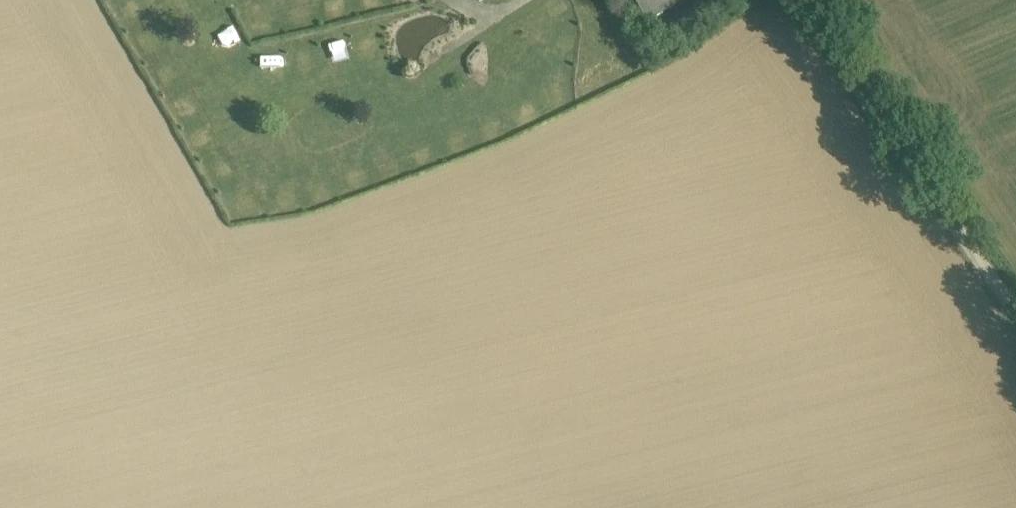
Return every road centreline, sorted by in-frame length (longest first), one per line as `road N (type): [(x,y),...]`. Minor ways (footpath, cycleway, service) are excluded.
road 1 (unclassified): [(1015,310),(800,0)]

